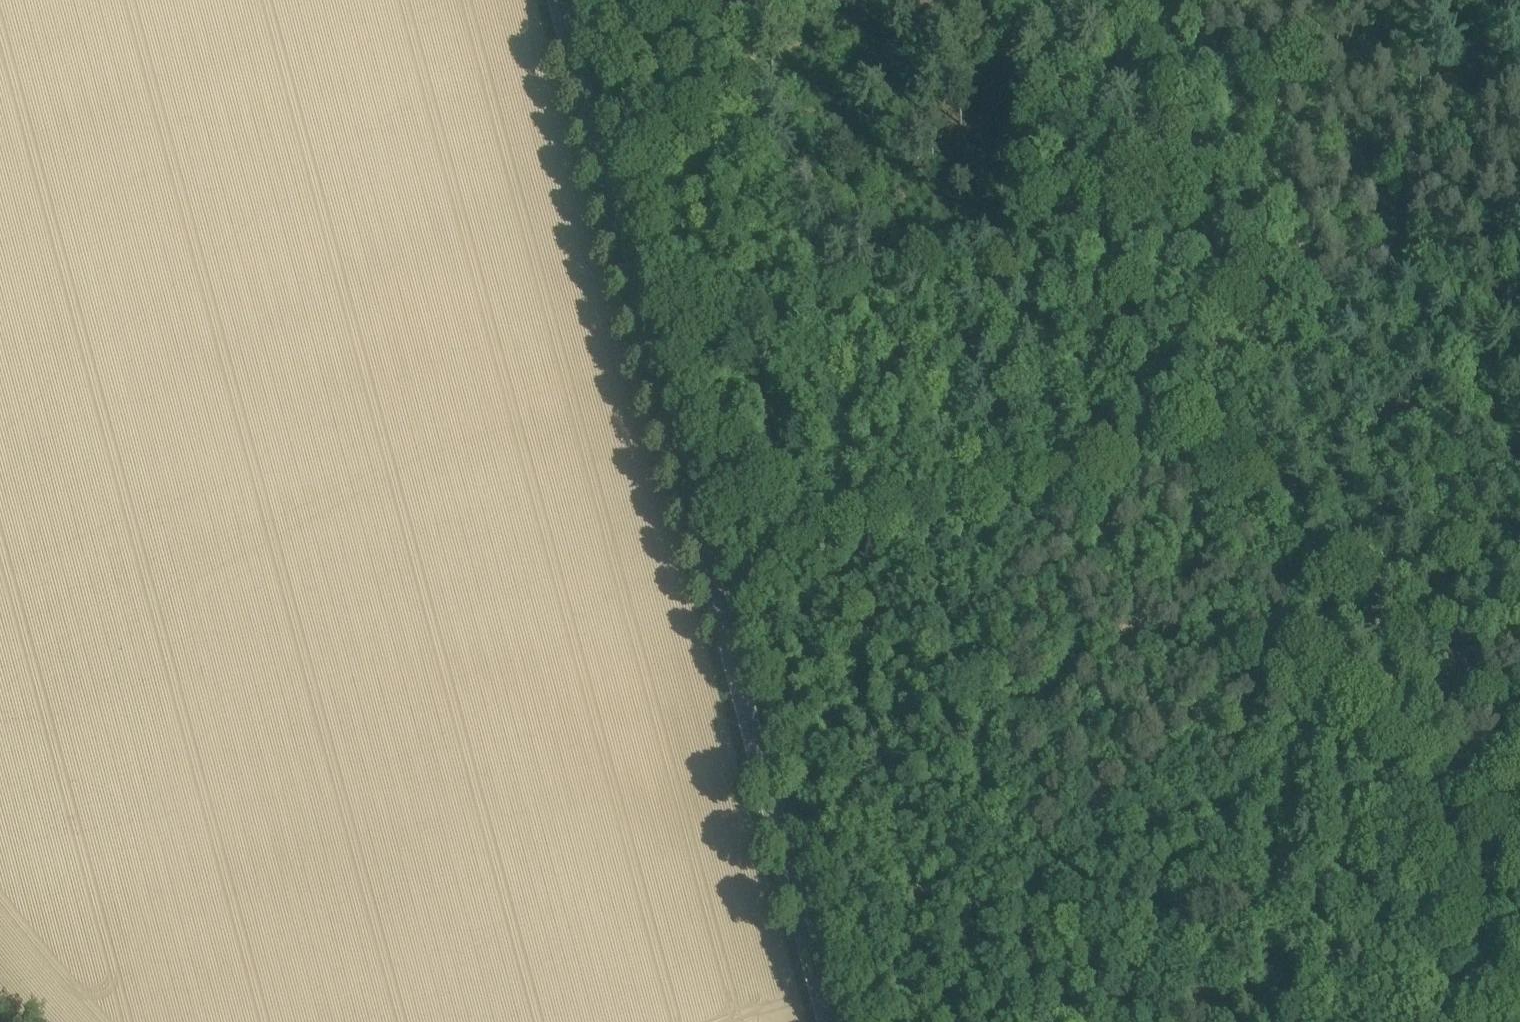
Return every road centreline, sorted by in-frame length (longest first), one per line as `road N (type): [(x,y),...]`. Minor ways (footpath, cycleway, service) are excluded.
road 1 (track): [(1087,0),(1475,1021)]
road 2 (tertiary): [(565,0),(833,1021)]

